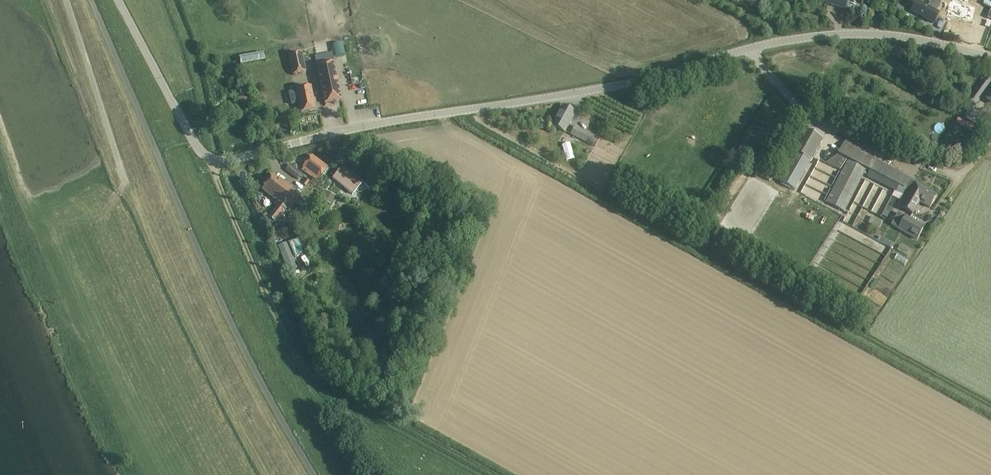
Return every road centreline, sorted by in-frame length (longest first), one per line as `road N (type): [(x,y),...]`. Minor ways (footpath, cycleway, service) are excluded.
road 1 (unclassified): [(117,0),(195,145),(224,160),(371,125),(629,83),(798,38),(875,34),(990,57)]

